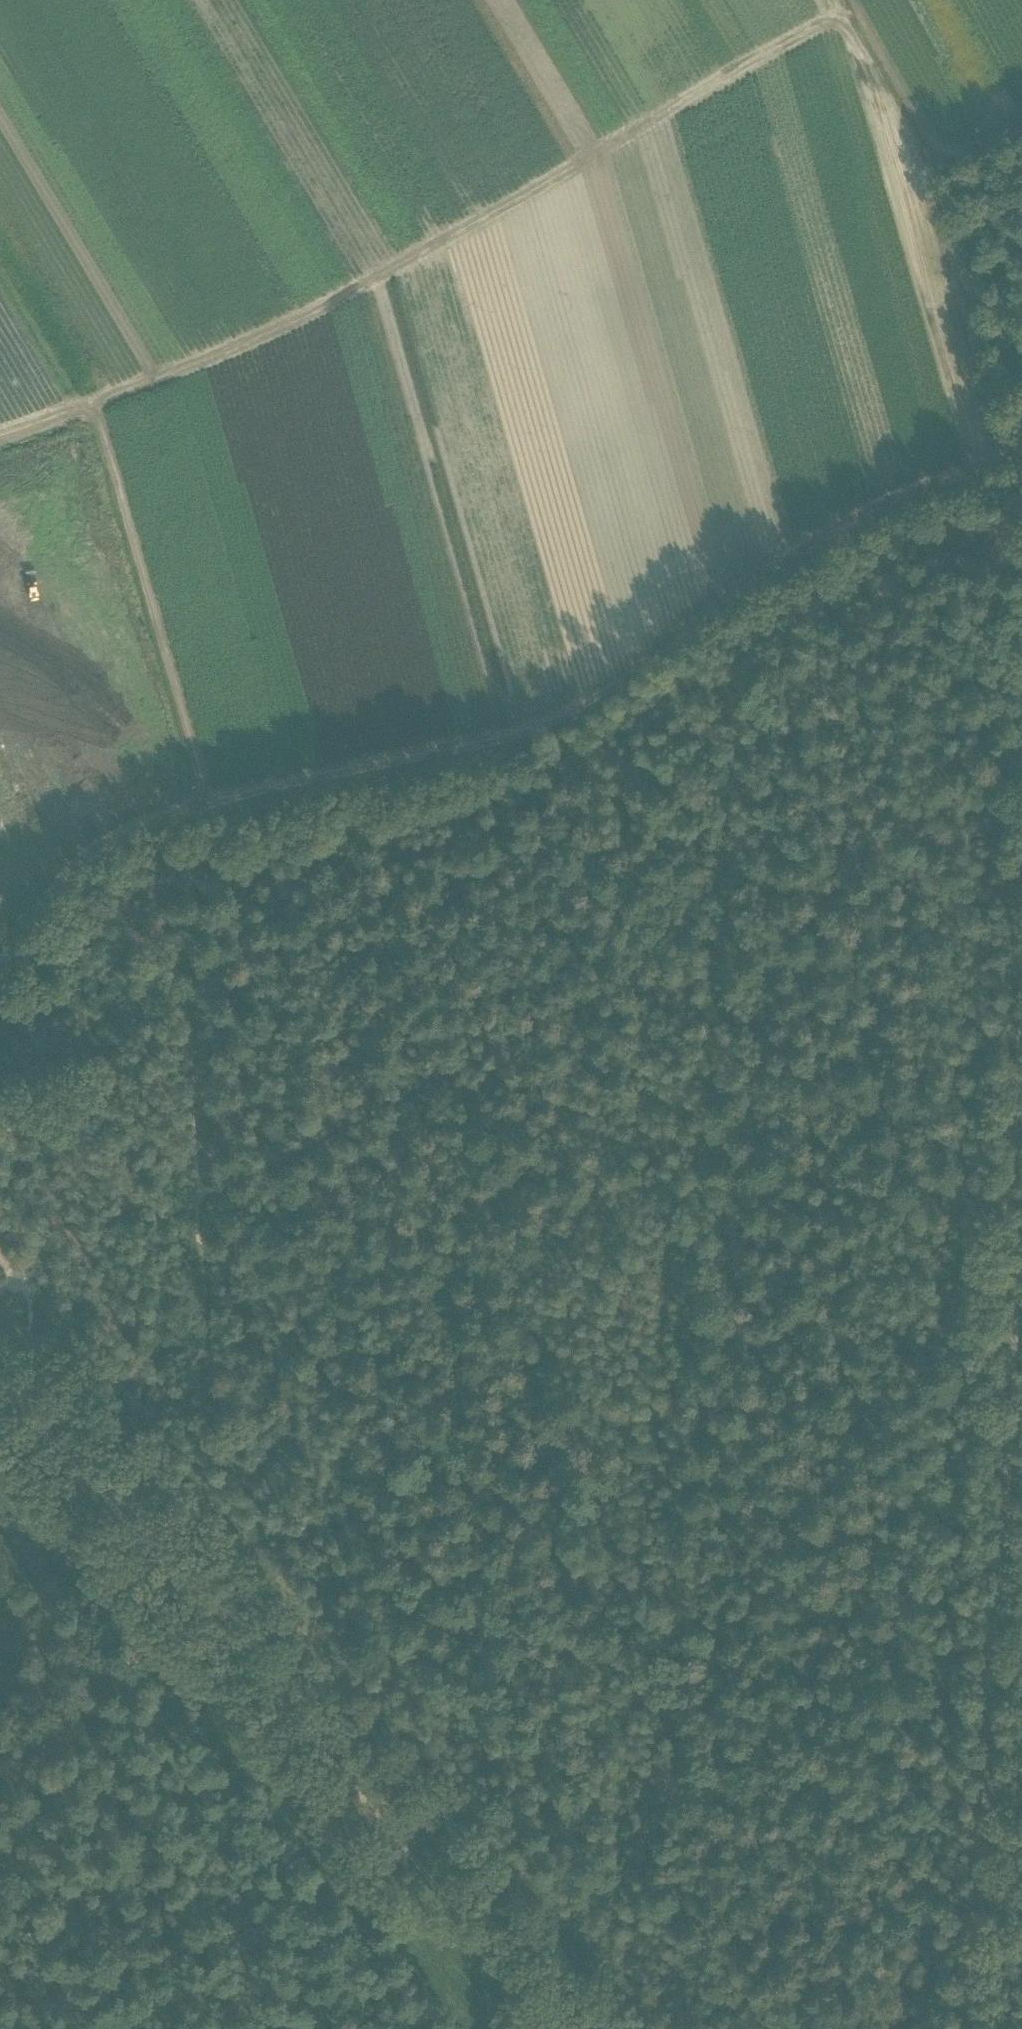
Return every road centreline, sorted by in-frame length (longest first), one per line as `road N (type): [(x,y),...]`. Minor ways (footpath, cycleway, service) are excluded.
road 1 (track): [(1021,454),(792,560),(581,698),(516,731),(267,784),(244,800)]
road 2 (unclassified): [(0,961),(66,869),(99,838),(244,800)]

